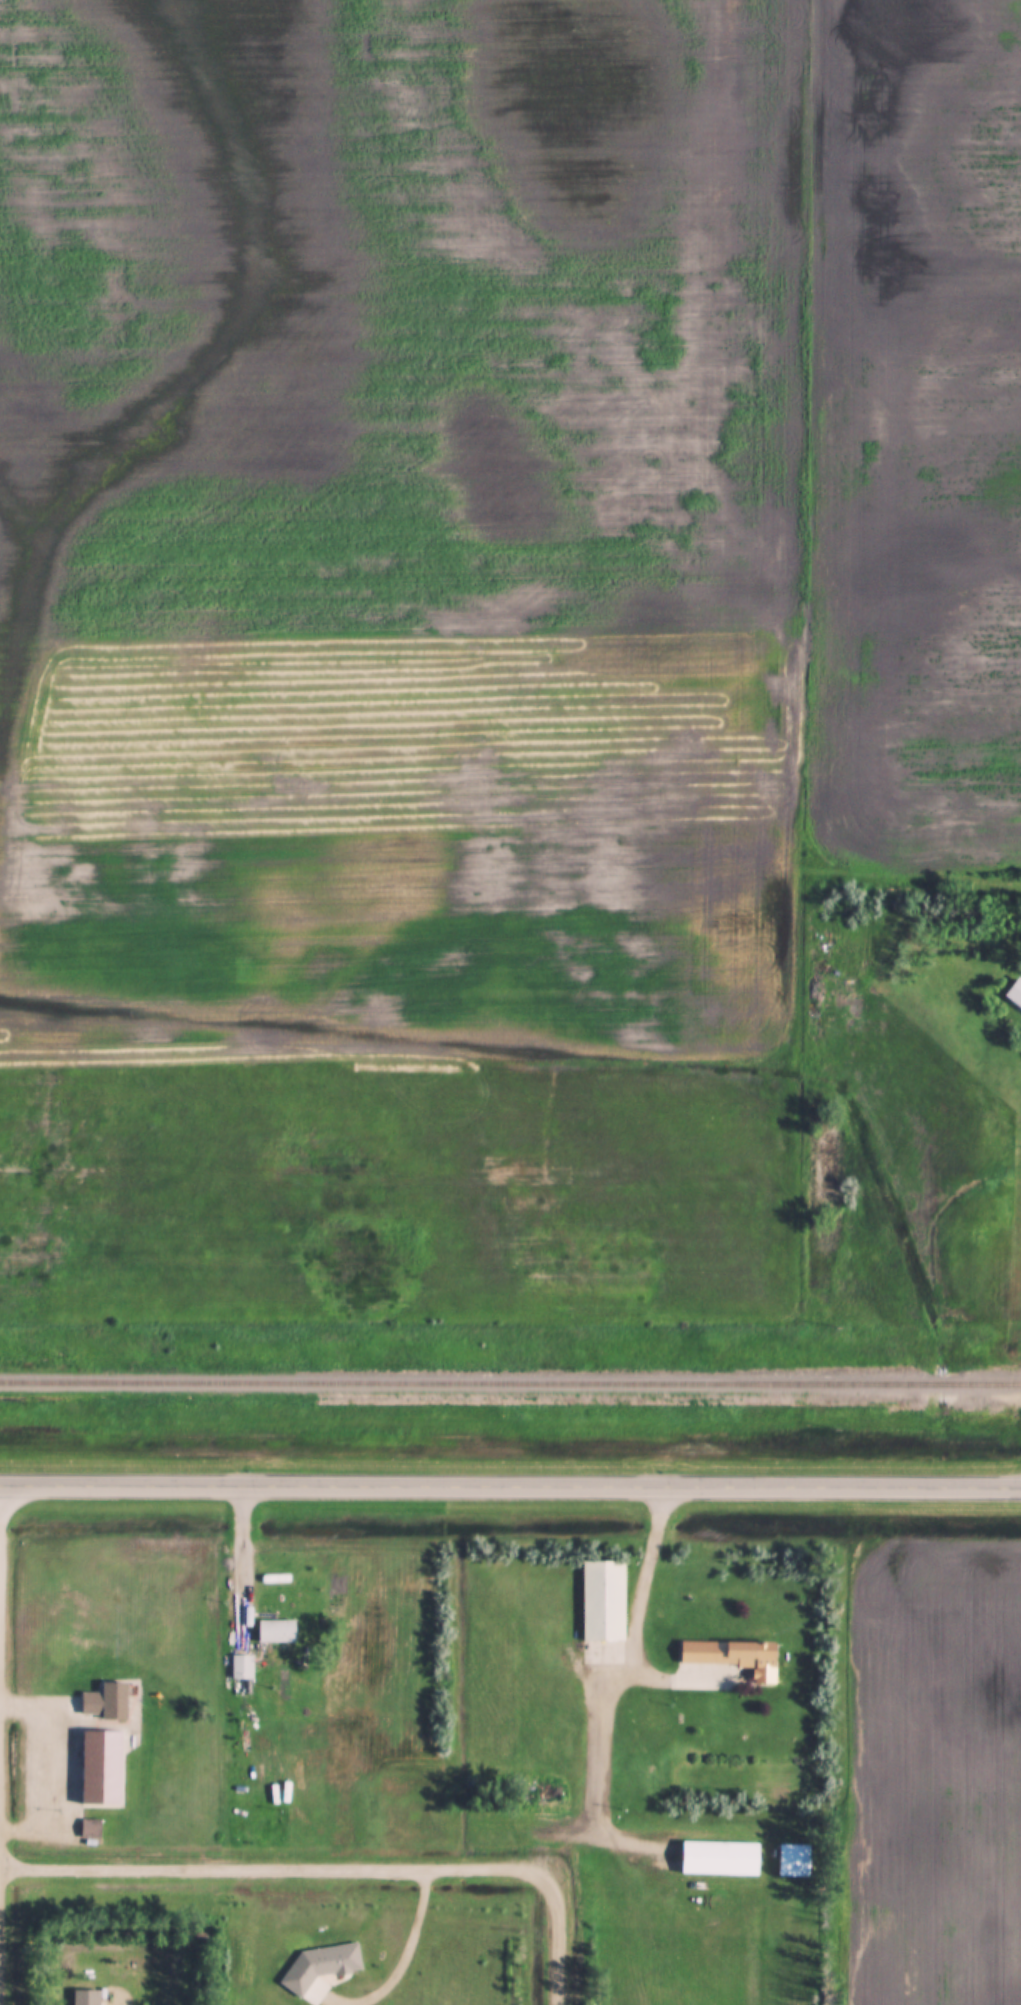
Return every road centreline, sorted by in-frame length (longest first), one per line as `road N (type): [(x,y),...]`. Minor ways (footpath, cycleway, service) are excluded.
road 1 (tertiary): [(1020,1490),(0,1483)]
road 2 (residential): [(544,1877),(0,1873)]
road 3 (track): [(551,2004),(551,1895),(544,1877)]

